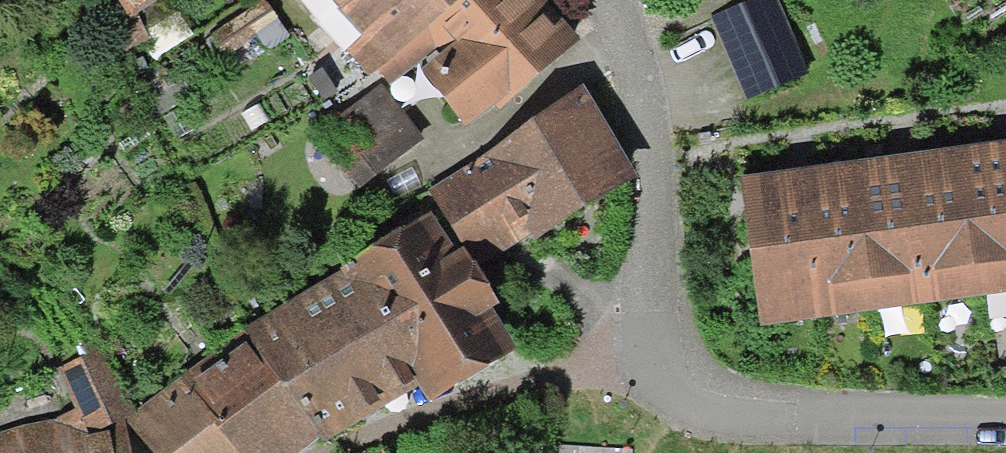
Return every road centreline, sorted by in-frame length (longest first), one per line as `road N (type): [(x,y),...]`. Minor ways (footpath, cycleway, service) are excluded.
road 1 (residential): [(611,0),(631,48),(655,168),(653,331),(673,385),(724,414),(1005,416)]

